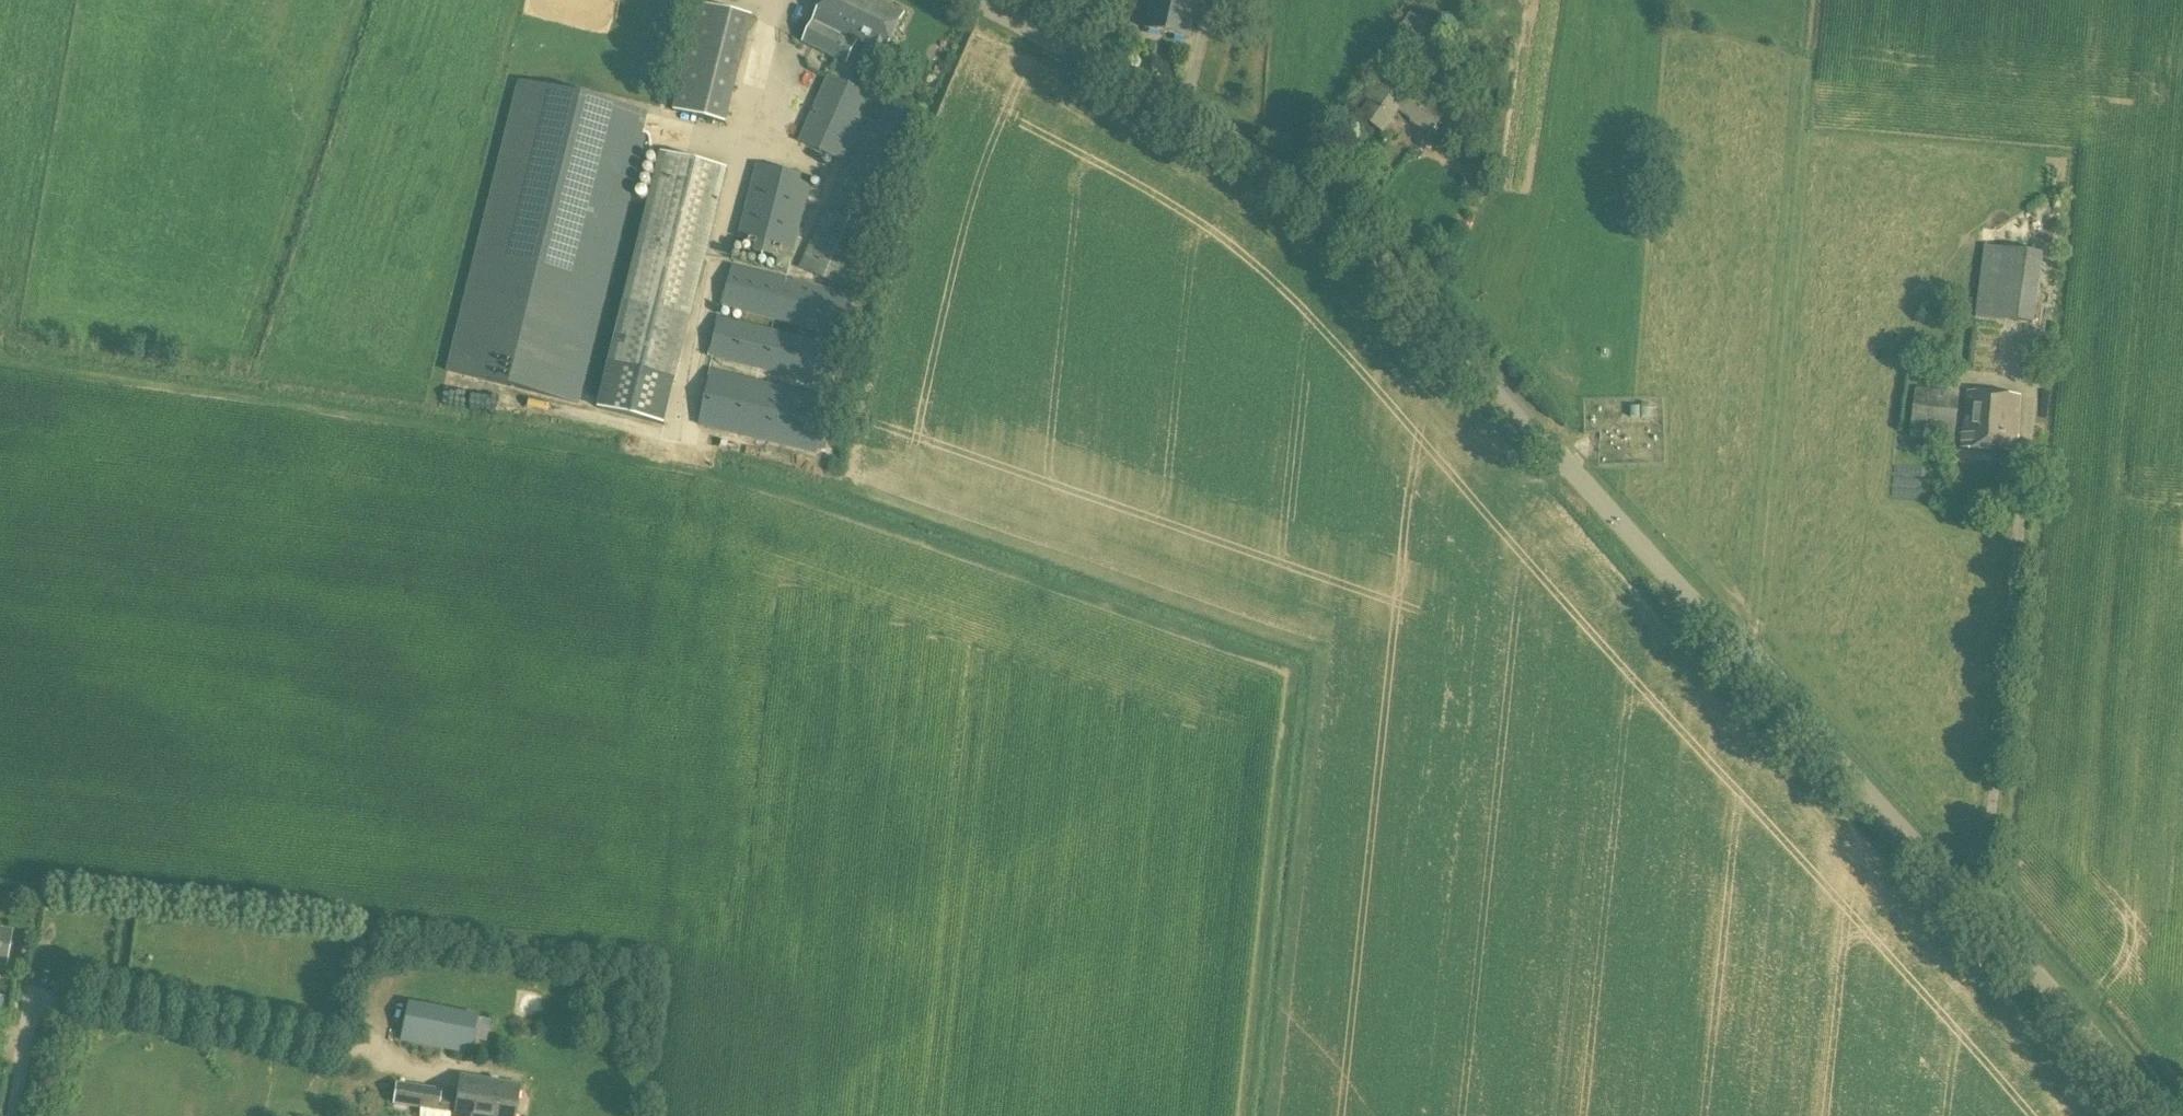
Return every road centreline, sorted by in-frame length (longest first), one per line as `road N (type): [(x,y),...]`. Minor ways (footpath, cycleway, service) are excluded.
road 1 (unclassified): [(2161,1115),(1358,239),(1291,183),(1203,127),(970,0)]
road 2 (track): [(1799,0),(1772,485),(1751,670)]
road 3 (unclassified): [(8,1115),(32,992),(364,1061)]

